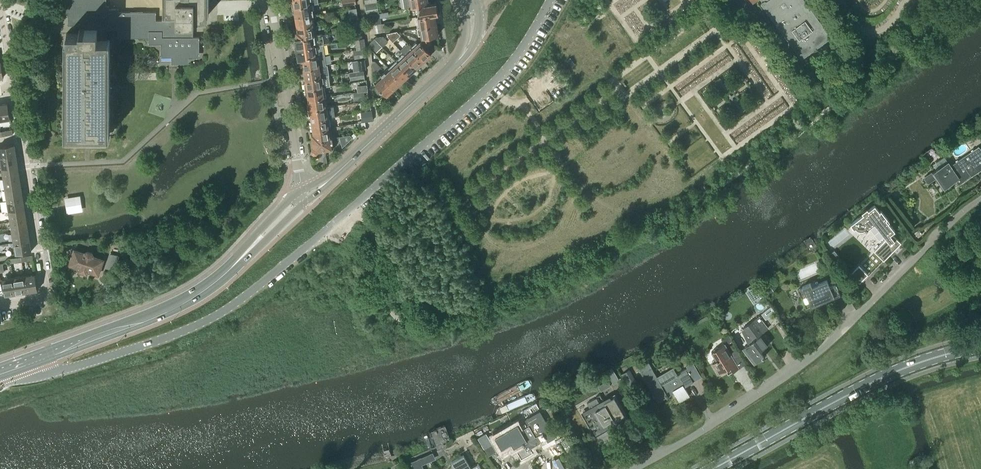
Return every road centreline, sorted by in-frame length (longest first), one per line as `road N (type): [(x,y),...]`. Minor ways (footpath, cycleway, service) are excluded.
road 1 (unclassified): [(28,363),(42,375),(73,367),(237,300),(479,99),(553,0)]
road 2 (unclassified): [(635,468),(808,359),(980,197)]
road 3 (secondary): [(28,363),(207,289),(300,201)]
road 4 (primary): [(711,468),(876,379),(980,344)]
road 5 (residential): [(16,91),(49,295),(0,303)]
road 6 (residential): [(300,201),(273,0)]
road 7 (secondary): [(300,201),(436,82)]

